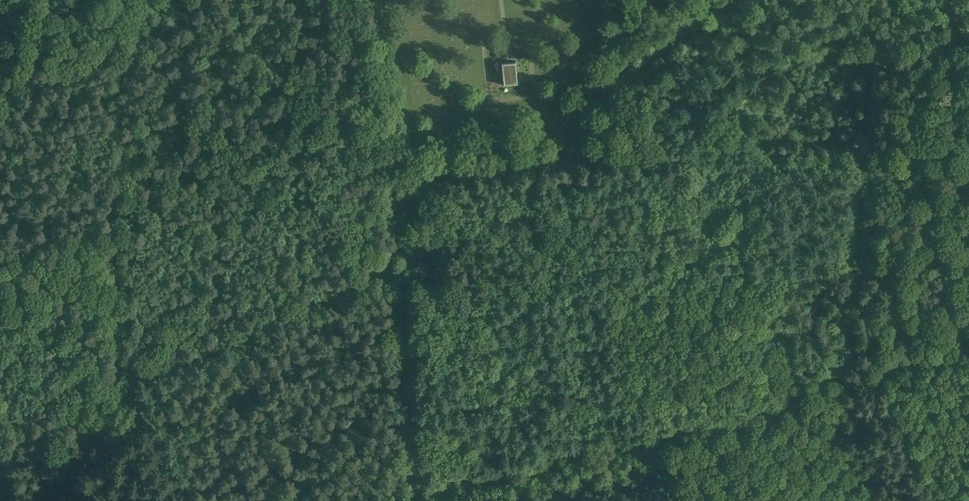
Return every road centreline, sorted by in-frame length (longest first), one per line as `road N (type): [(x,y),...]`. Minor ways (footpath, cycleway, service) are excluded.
road 1 (track): [(183,500),(124,380),(117,134),(107,78),(127,0)]
road 2 (track): [(389,261),(0,436)]
road 3 (unclassified): [(957,0),(926,132),(930,193),(956,304),(968,320)]

